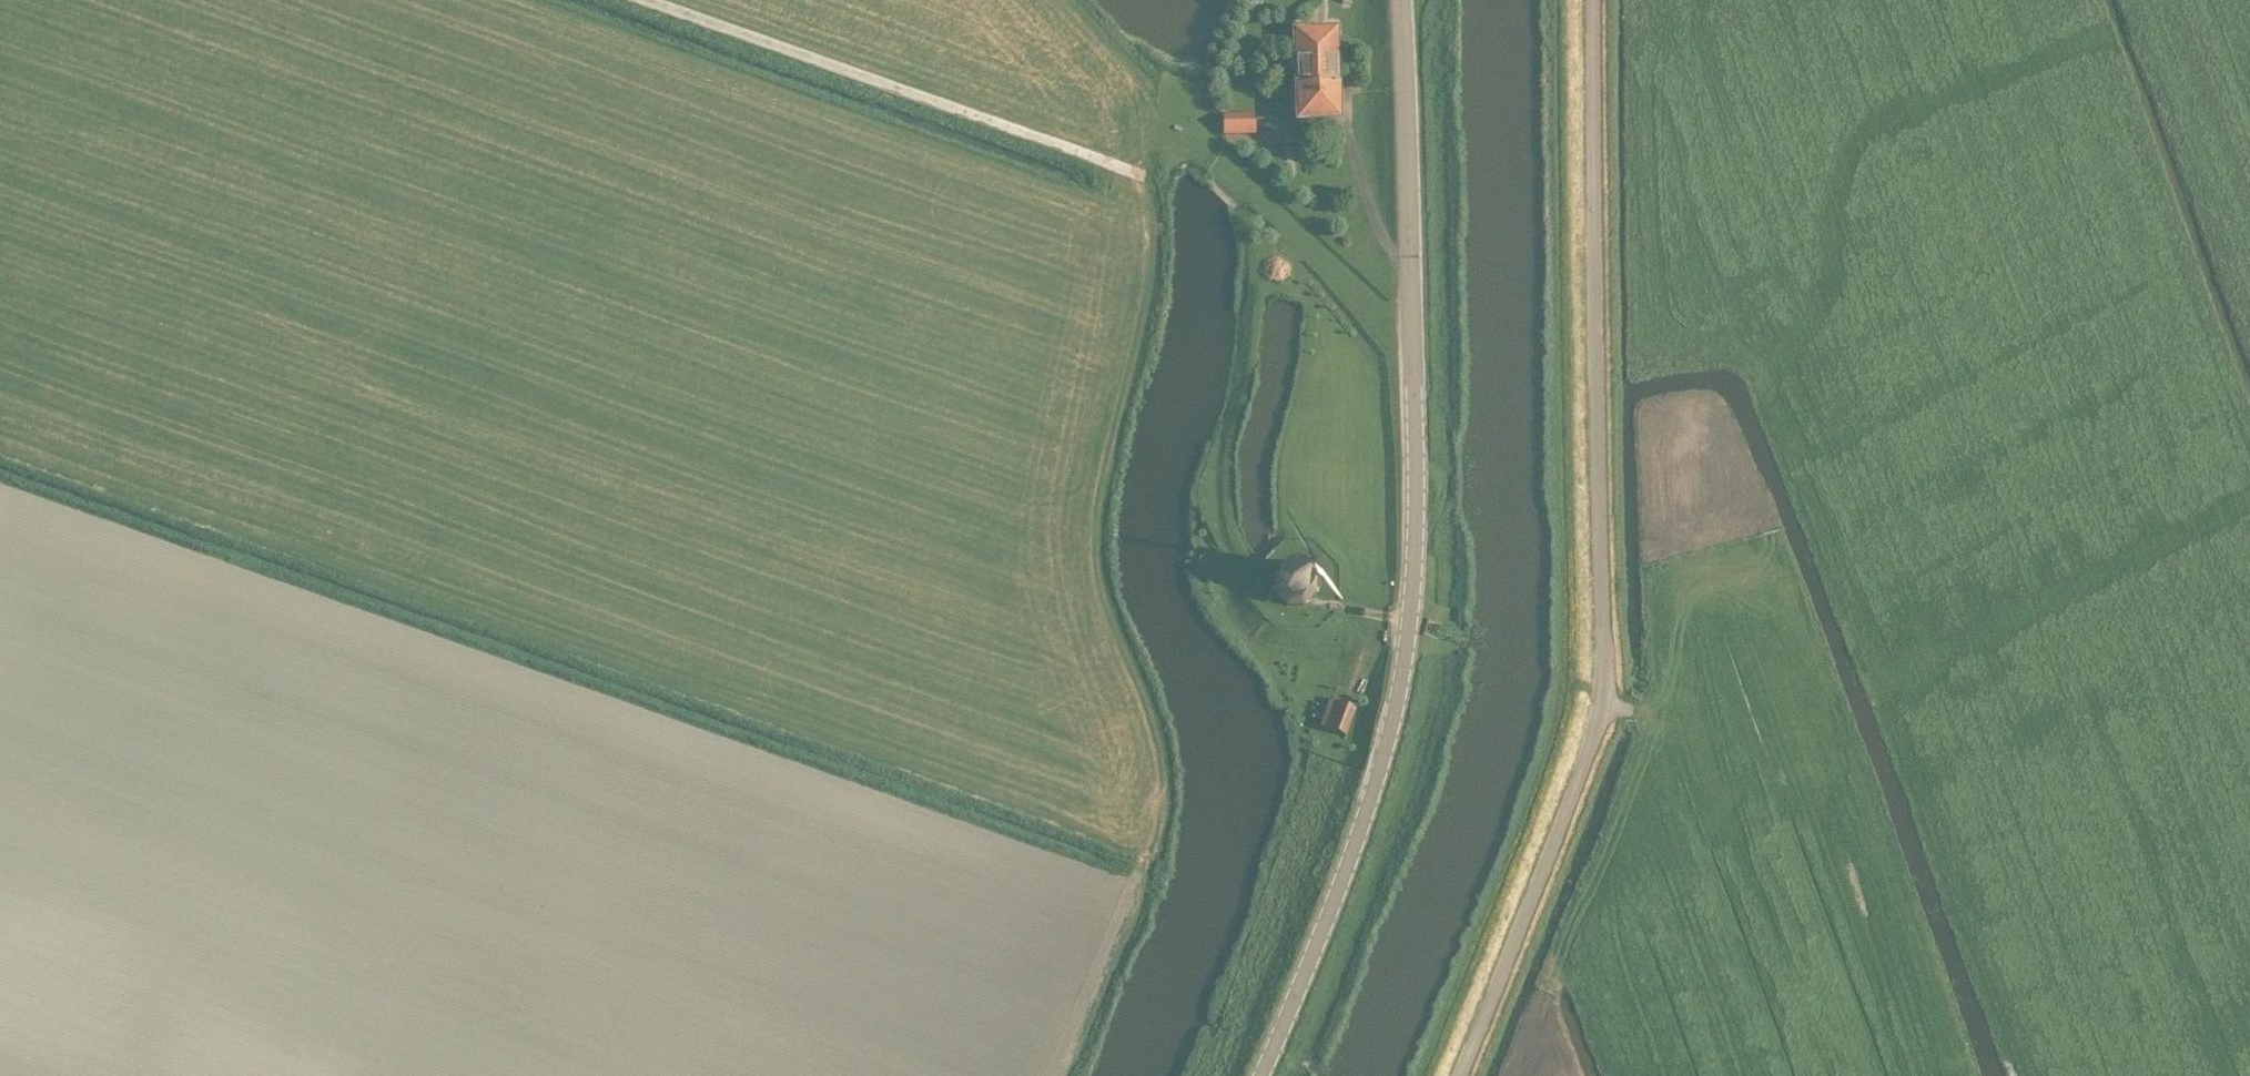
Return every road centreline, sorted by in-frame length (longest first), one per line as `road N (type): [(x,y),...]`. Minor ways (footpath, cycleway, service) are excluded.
road 1 (unclassified): [(1458,1075),(1606,691),(1594,0)]
road 2 (tertiary): [(1263,1075),(1385,761),(1412,619),(1402,0)]
road 3 (track): [(1195,137),(1413,336)]

